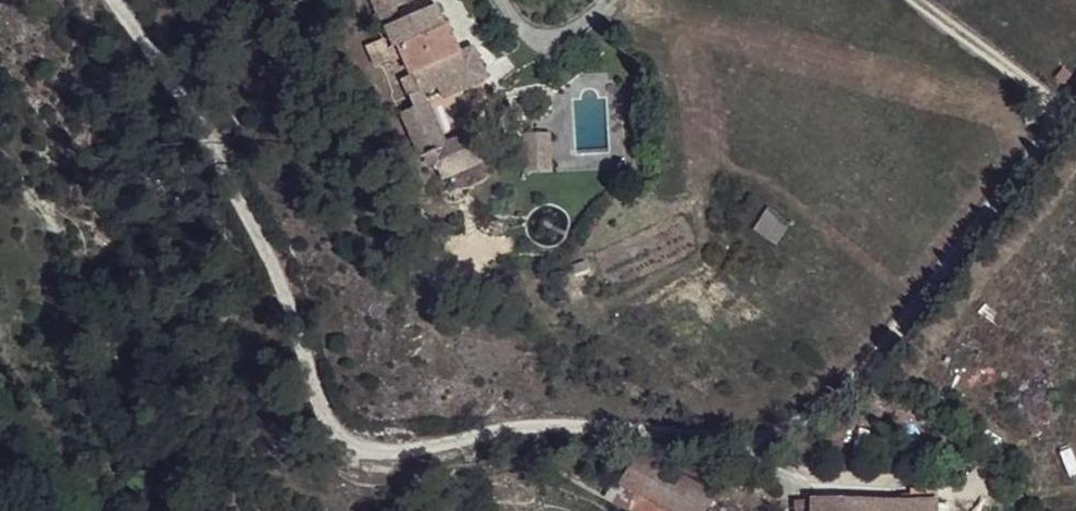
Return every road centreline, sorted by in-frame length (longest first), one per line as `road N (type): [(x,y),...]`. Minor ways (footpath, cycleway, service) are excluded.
road 1 (track): [(114,0),(235,193),(280,283),(328,420),(355,448),(387,455),(555,424),(736,439),(813,416),(1075,107)]

